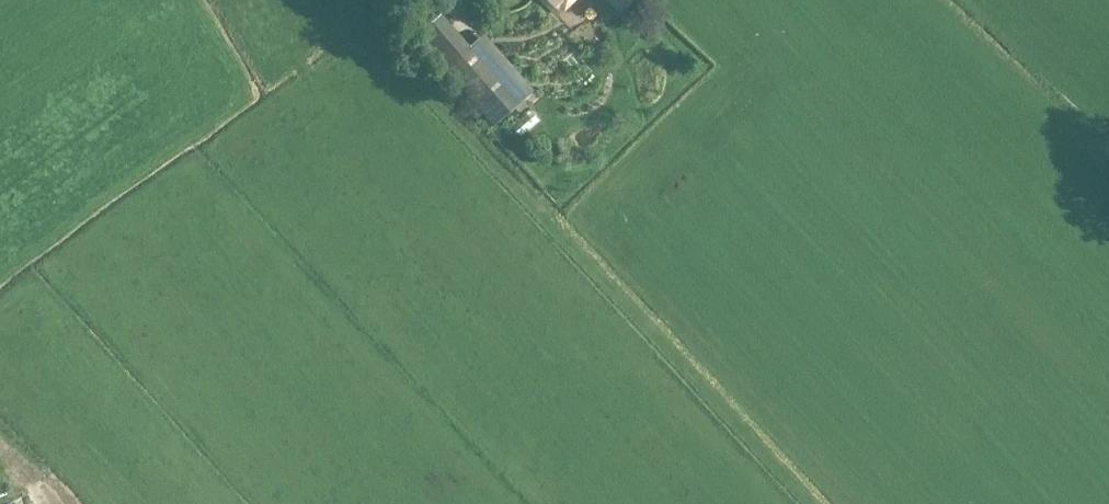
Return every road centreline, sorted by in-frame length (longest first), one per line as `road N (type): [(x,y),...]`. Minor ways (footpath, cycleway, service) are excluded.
road 1 (track): [(814,503),(390,52),(377,19),(380,0)]

